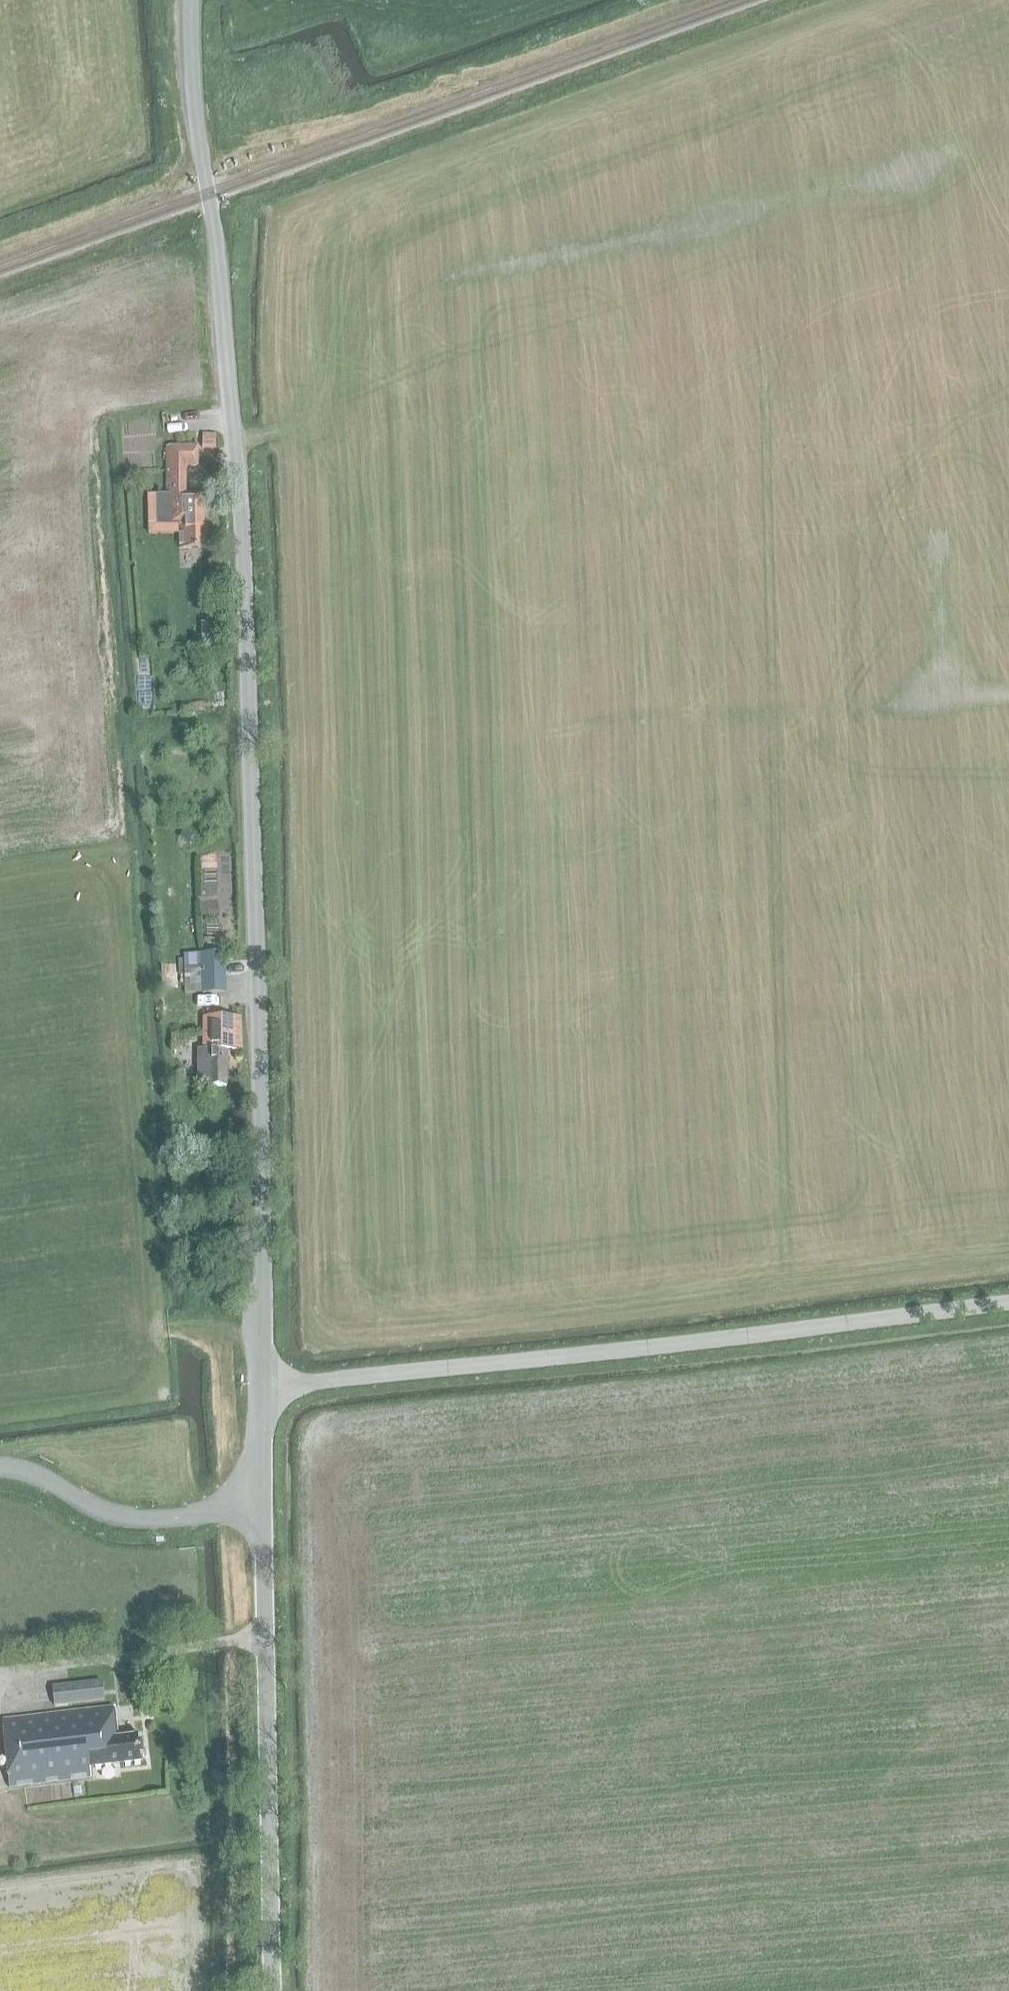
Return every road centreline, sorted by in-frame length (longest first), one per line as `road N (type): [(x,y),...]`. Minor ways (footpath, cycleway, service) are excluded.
road 1 (unclassified): [(264,1386),(239,497),(195,113),(190,0)]
road 2 (unclassified): [(264,1386),(1008,1297)]
road 3 (unclassified): [(272,1990),(264,1386)]

